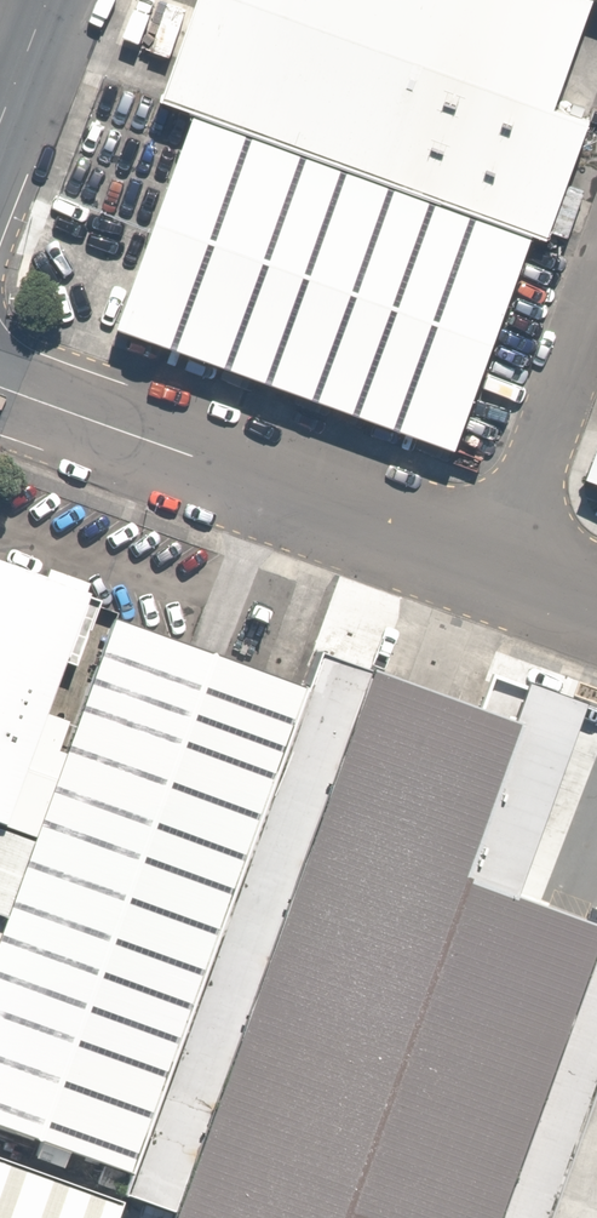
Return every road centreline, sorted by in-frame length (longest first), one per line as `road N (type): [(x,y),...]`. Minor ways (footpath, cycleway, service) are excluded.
road 1 (unclassified): [(470,575),(0,404)]
road 2 (unclassified): [(596,263),(470,575)]
road 3 (unclassified): [(596,621),(470,575)]
road 4 (unclassified): [(45,0),(0,120)]

